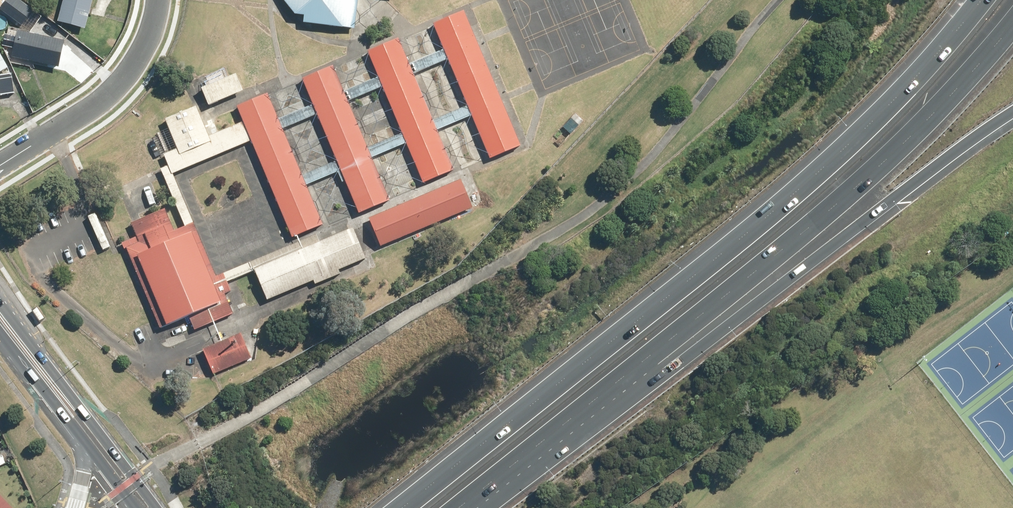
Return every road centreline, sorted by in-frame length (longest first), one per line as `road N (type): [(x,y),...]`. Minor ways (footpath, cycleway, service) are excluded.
road 1 (motorway): [(400,507),(844,146),(979,0)]
road 2 (motorway): [(1012,32),(821,223),(473,507)]
road 3 (motorway): [(1012,119),(488,507)]
road 4 (secondary): [(0,304),(157,507)]
road 5 (residential): [(158,0),(144,54),(114,91),(0,164)]
road 6 (secondary): [(85,447),(0,340)]

